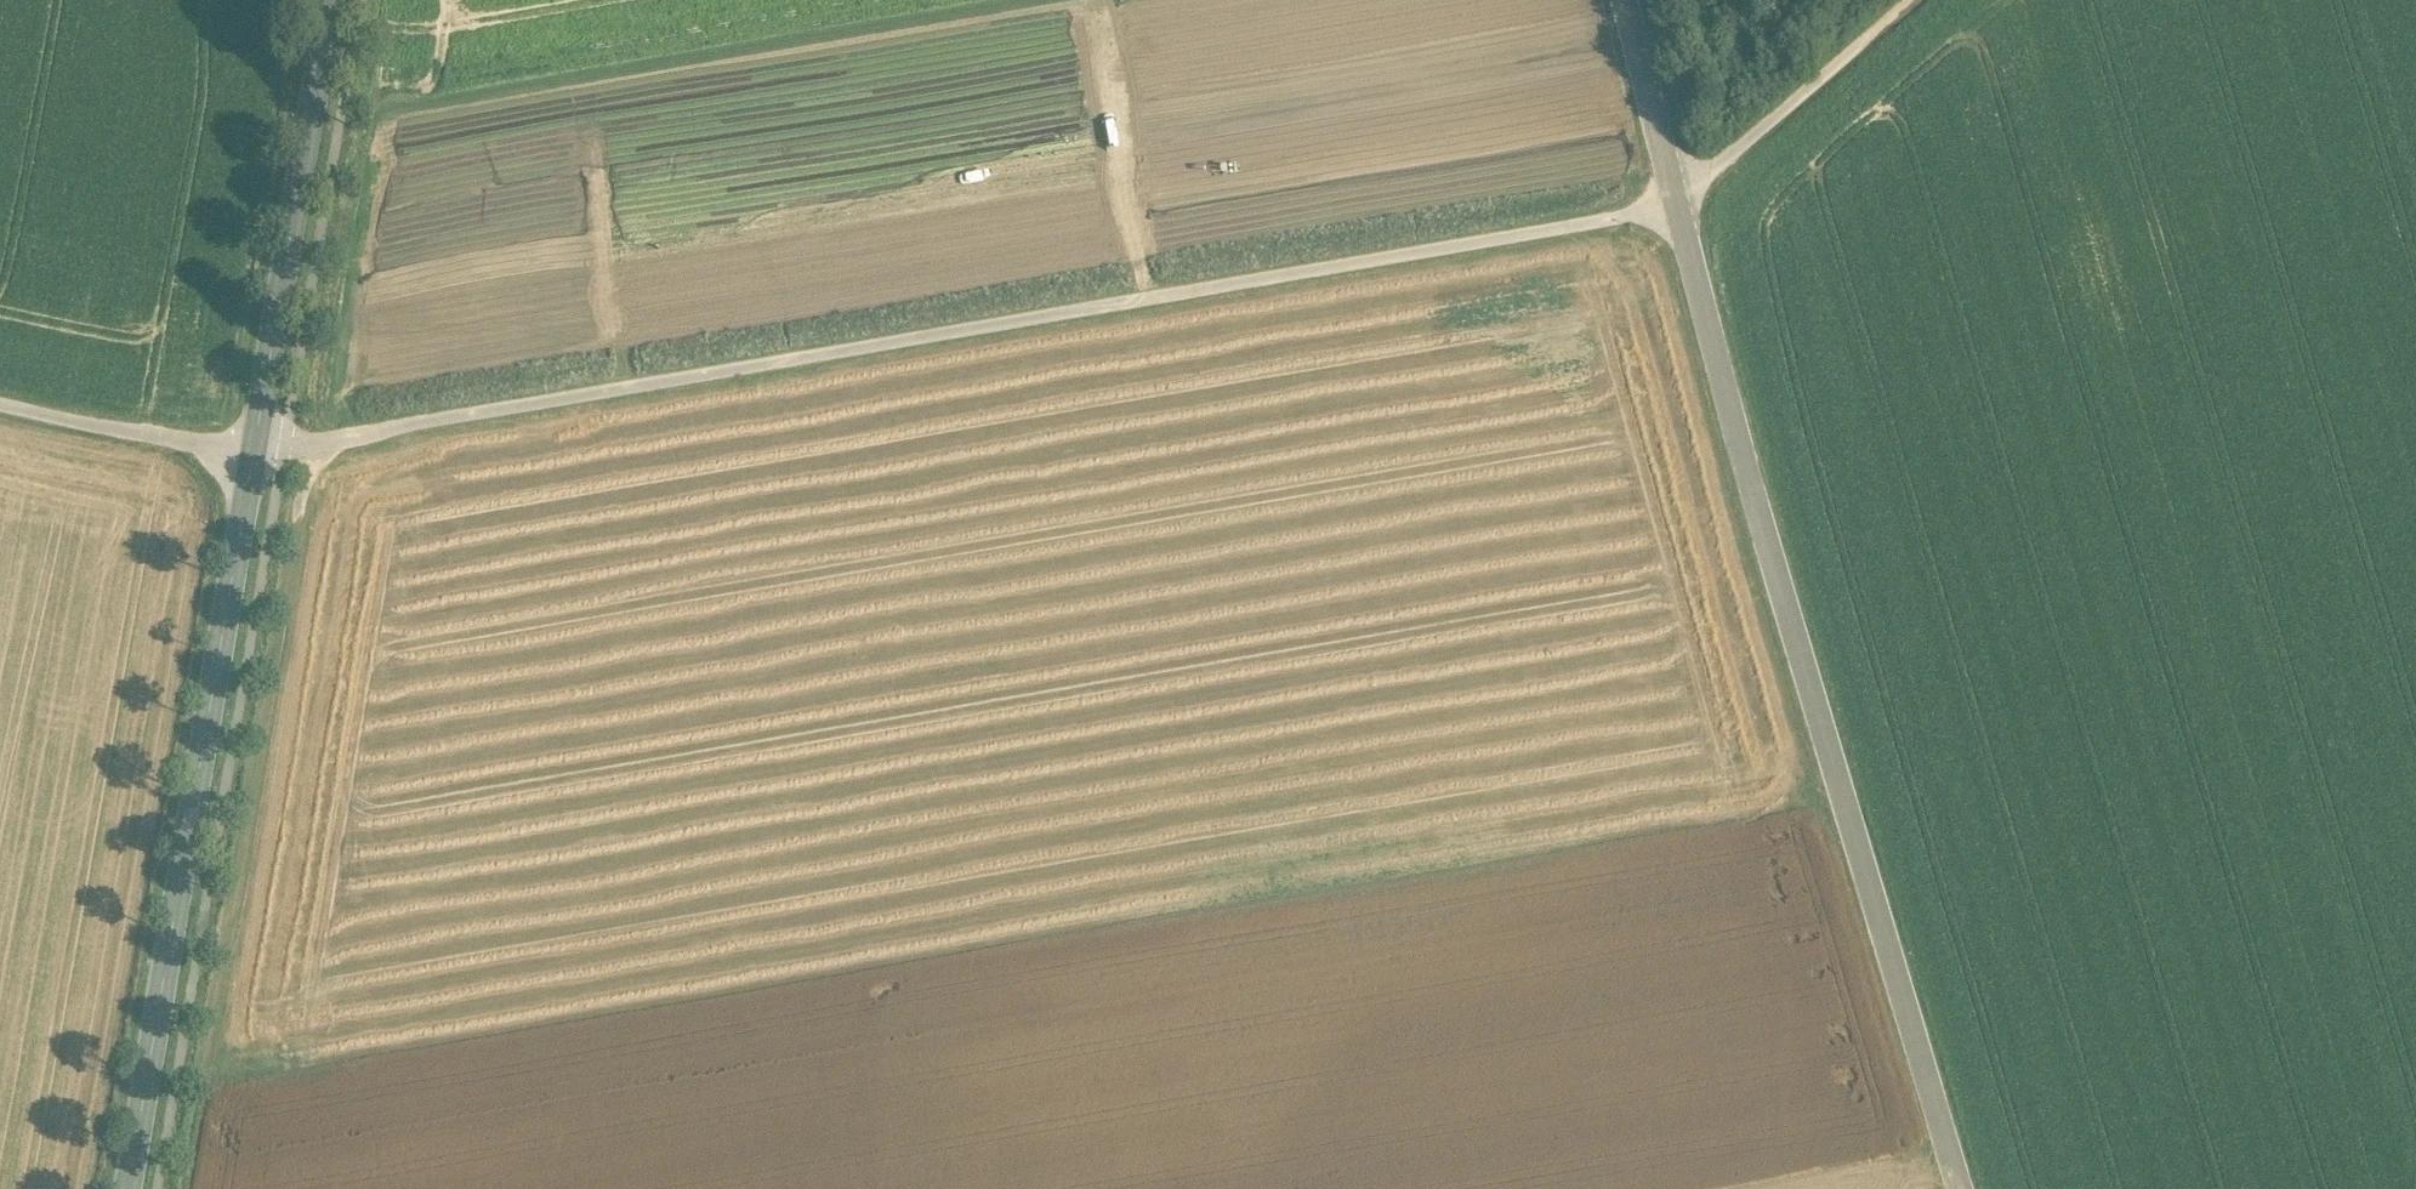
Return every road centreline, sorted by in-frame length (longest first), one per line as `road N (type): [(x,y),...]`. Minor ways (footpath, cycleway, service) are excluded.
road 1 (track): [(281,444),(975,332),(1647,211),(1683,201),(1915,0)]
road 2 (tertiary): [(1625,0),(1975,1188)]
road 3 (secondary): [(118,1188),(326,0)]
road 4 (track): [(308,440),(188,1188)]
road 5 (track): [(0,404),(207,446),(281,444)]

